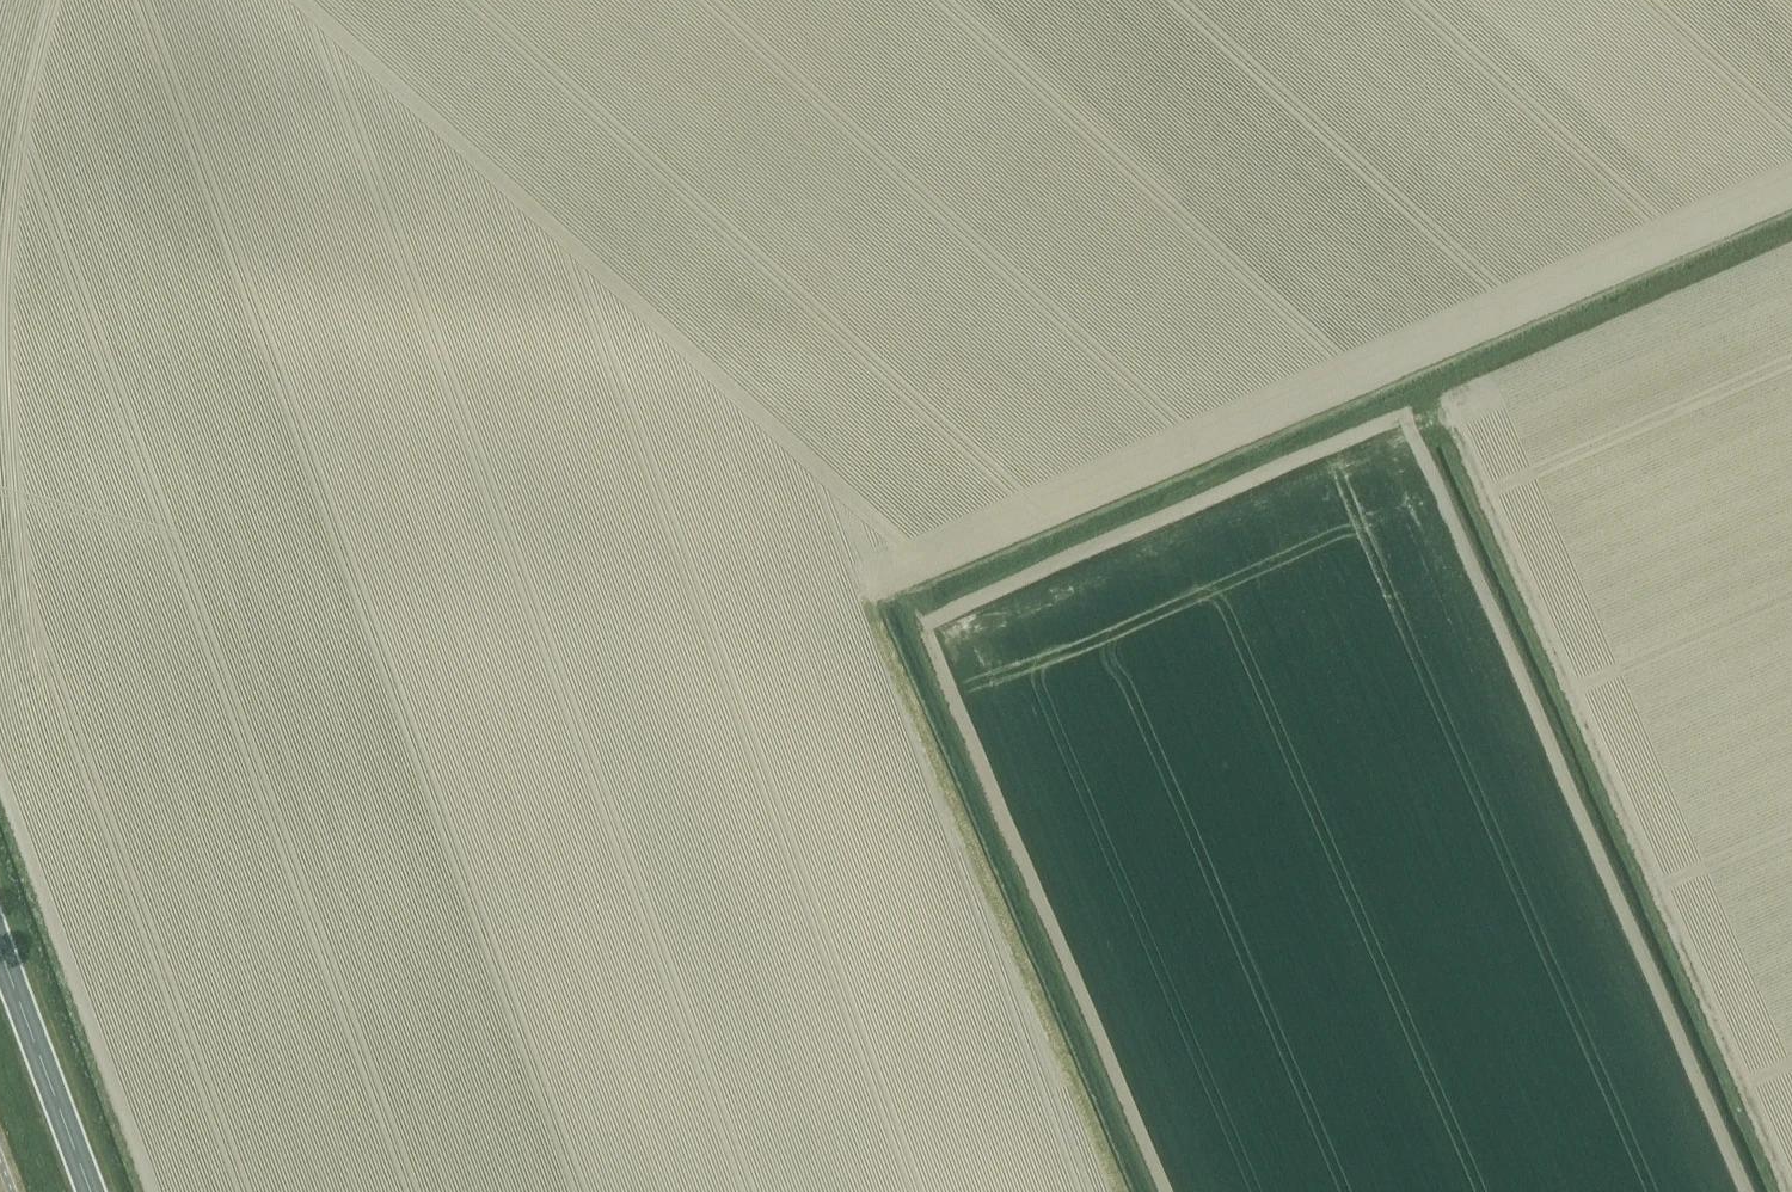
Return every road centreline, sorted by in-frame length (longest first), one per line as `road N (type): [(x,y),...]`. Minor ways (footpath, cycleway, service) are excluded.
road 1 (primary): [(98,1191),(0,927)]

